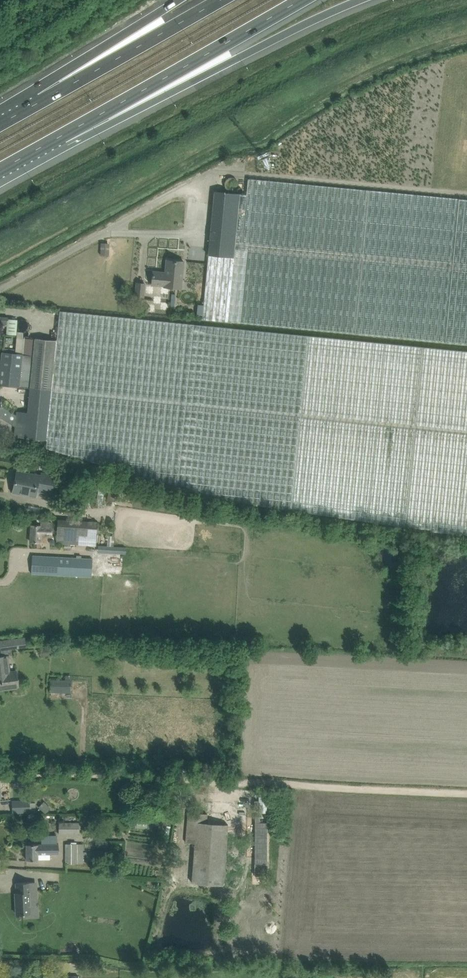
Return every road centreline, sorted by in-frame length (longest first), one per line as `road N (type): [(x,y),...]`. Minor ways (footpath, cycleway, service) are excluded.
road 1 (track): [(0,774),(466,792)]
road 2 (motorway): [(64,135),(133,114),(366,0)]
road 3 (motorway): [(64,135),(298,0)]
road 4 (motorway): [(223,0),(41,100)]
road 5 (motorway): [(181,0),(41,100)]
road 6 (unclassified): [(108,231),(186,234),(188,194),(180,191)]
road 7 (unclassified): [(0,290),(108,231)]

